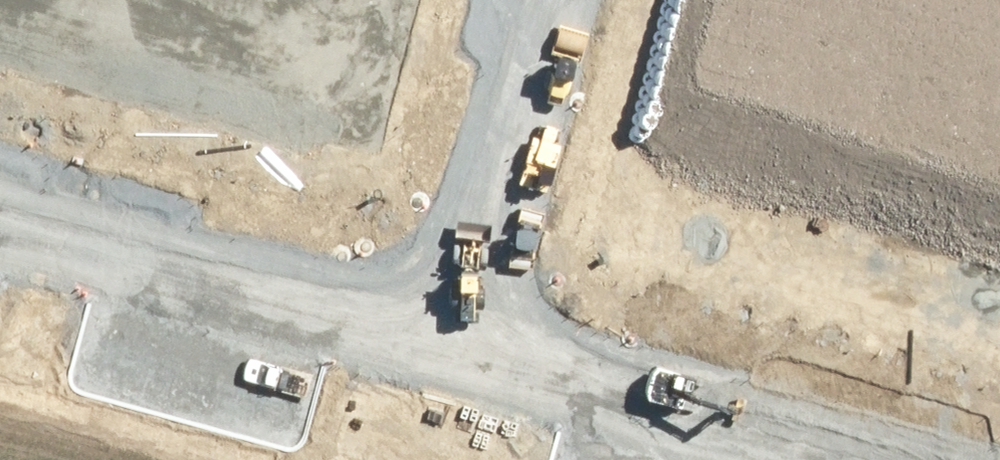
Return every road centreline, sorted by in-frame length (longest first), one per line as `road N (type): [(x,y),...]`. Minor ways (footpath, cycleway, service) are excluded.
road 1 (residential): [(873,459),(427,334)]
road 2 (residential): [(427,334),(0,216)]
road 3 (residential): [(427,334),(519,0)]
road 4 (residential): [(835,0),(999,43)]

